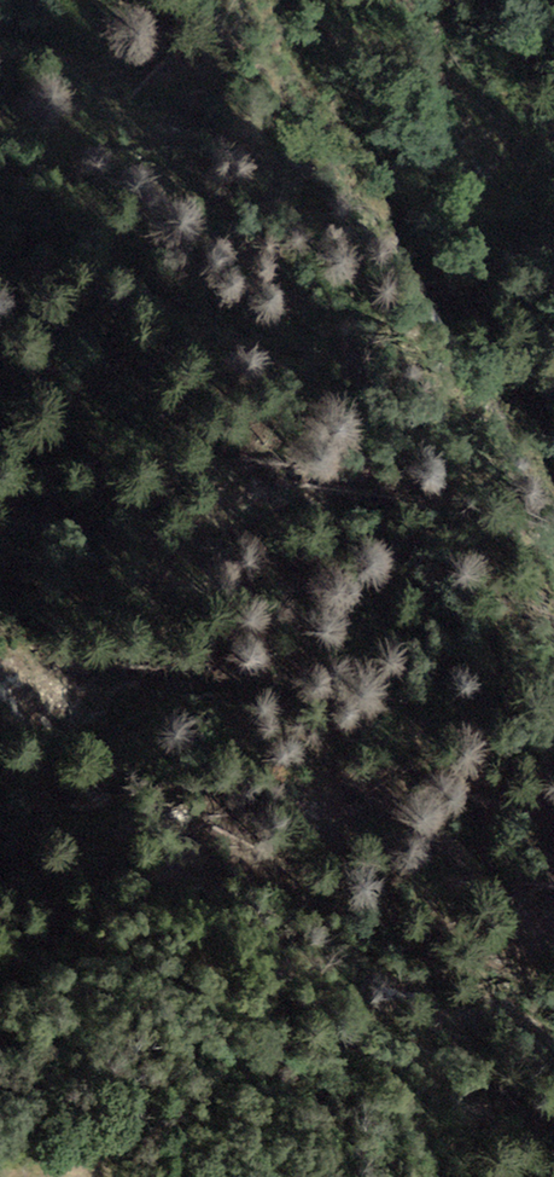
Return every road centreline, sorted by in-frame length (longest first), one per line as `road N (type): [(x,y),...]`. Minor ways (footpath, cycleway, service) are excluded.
road 1 (motorway): [(0,117),(146,365),(460,837),(553,947)]
road 2 (motorway): [(553,698),(478,610),(241,255),(86,0)]

